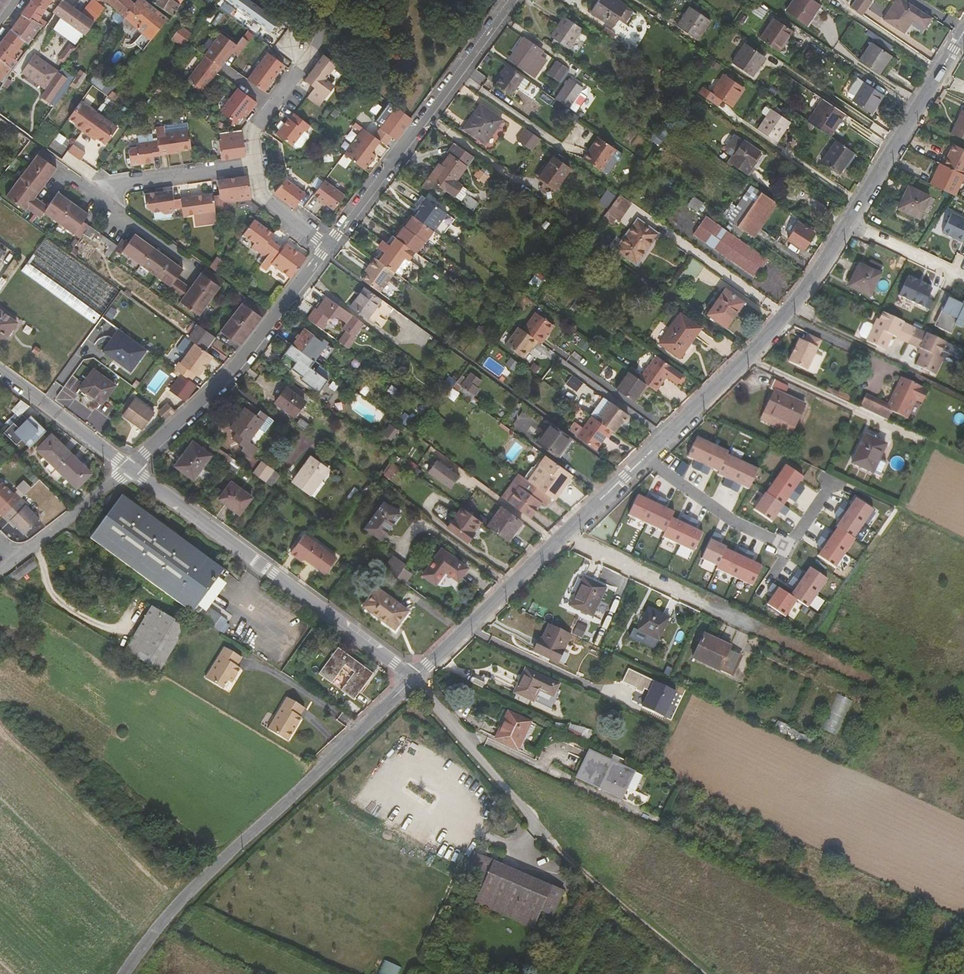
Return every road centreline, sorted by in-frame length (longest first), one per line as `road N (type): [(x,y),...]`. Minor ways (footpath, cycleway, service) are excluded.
road 1 (secondary): [(963,33),(800,296),(649,452)]
road 2 (unclassified): [(410,680),(169,908),(121,973)]
road 3 (secondary): [(129,468),(410,680)]
road 4 (secondary): [(649,452),(410,680)]
road 5 (residential): [(503,0),(327,246)]
road 6 (residential): [(327,246),(229,373),(129,468)]
road 7 (track): [(540,823),(701,973)]
road 8 (residential): [(257,164),(258,124),(322,30),(300,0)]
road 9 (residential): [(257,164),(84,190)]
road 10 (residential): [(649,452),(734,522),(791,548)]
road 11 (secondary): [(0,373),(129,468)]
road 12 (residential): [(129,468),(15,561)]
road 13 (residential): [(84,190),(196,269)]

